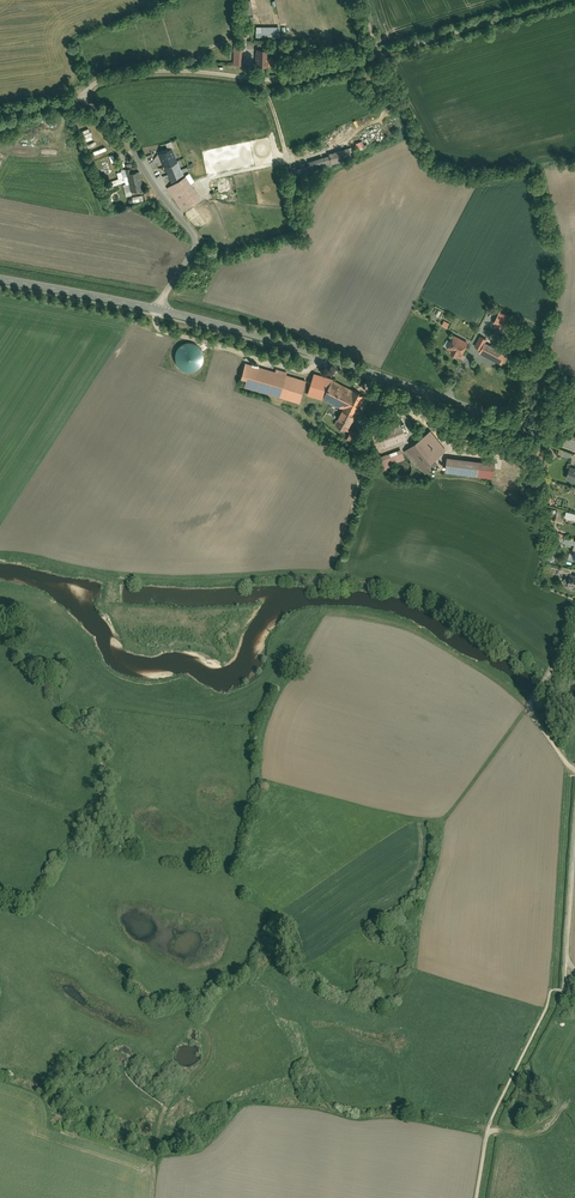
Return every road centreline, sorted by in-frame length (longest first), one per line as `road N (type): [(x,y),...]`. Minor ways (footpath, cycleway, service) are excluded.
road 1 (tertiary): [(0,279),(275,341),(574,446)]
road 2 (track): [(574,0),(287,80),(173,71),(107,76),(84,100)]
road 3 (track): [(152,1197),(159,1119),(169,1092),(187,1075)]
road 4 (unclassified): [(574,841),(567,960),(574,969)]

